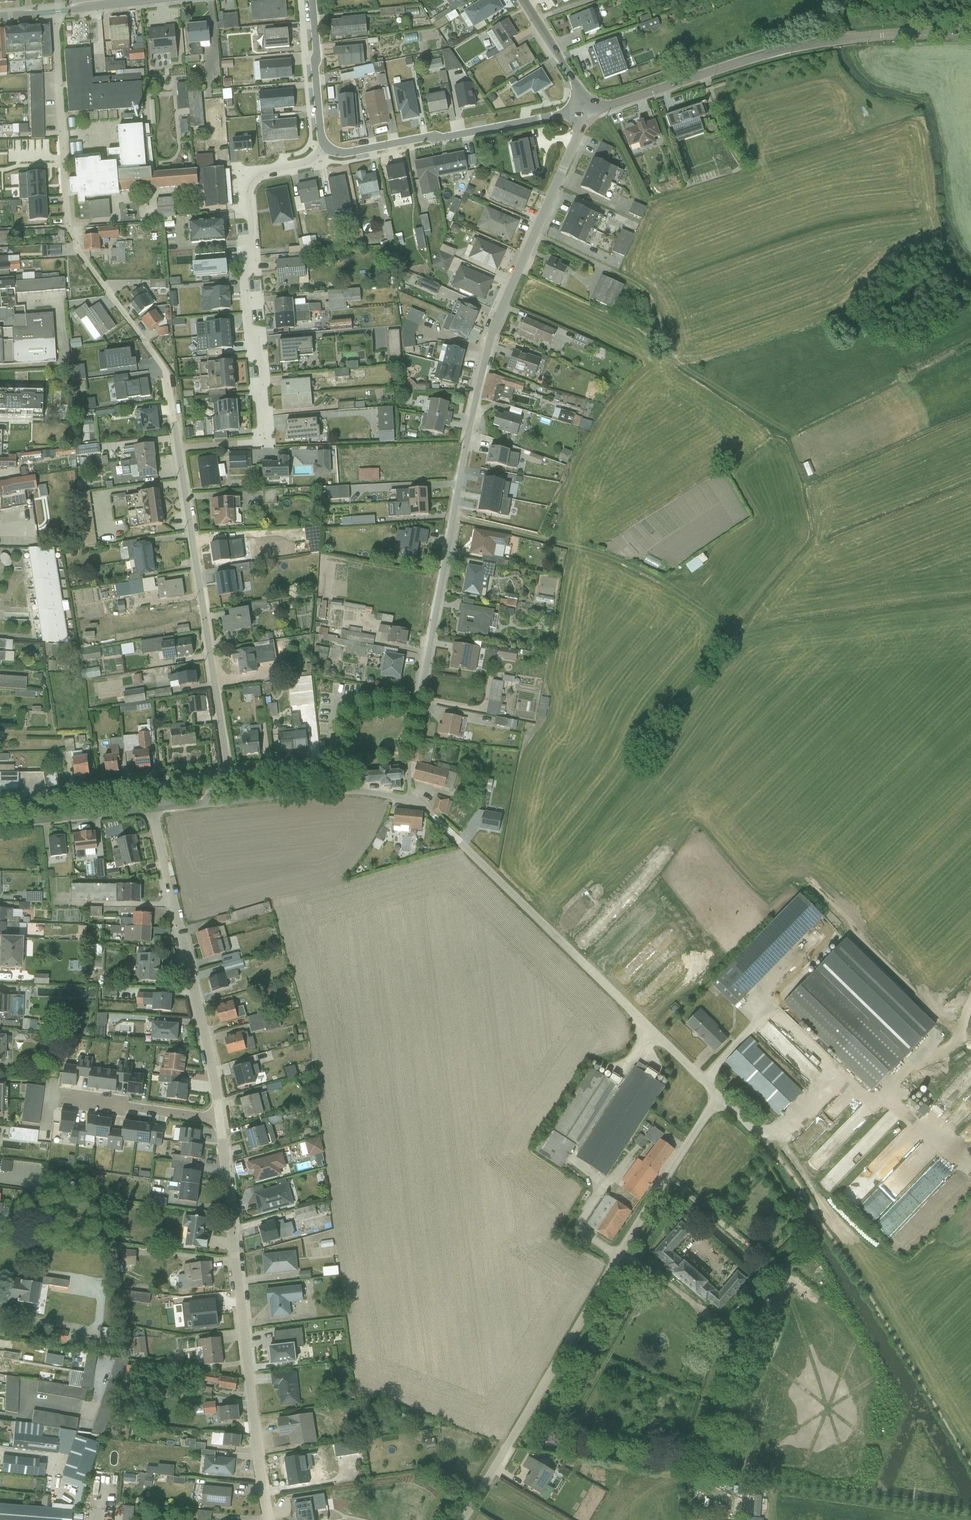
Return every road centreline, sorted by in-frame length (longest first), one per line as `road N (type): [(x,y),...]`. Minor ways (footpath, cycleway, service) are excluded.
road 1 (residential): [(229,777),(329,762),(353,717),(416,694),(488,344),(586,109)]
road 2 (unclassified): [(718,1097),(464,1519)]
road 3 (unclassified): [(423,806),(718,1097)]
road 4 (residential): [(220,1120),(269,1519)]
road 5 (tertiary): [(586,109),(810,44),(970,31)]
road 6 (residential): [(229,777),(171,399)]
road 7 (residential): [(326,149),(302,165),(254,177),(245,188),(254,237),(243,281),(264,440)]
road 8 (residential): [(153,812),(220,1120)]
road 9 (track): [(765,1141),(825,1090),(887,1098),(922,1060),(957,1042),(970,997)]
road 10 (residential): [(586,109),(352,154),(326,149)]
road 11 (residential): [(202,806),(357,792),(423,806)]
road 12 (residential): [(69,230),(50,14)]
road 13 (residential): [(69,230),(166,373),(171,399)]
road 14 (residential): [(0,826),(153,812)]
road 15 (residential): [(69,1100),(220,1120)]
road 16 (residential): [(312,0),(326,149)]
road 17 (tertiary): [(586,109),(522,0)]

